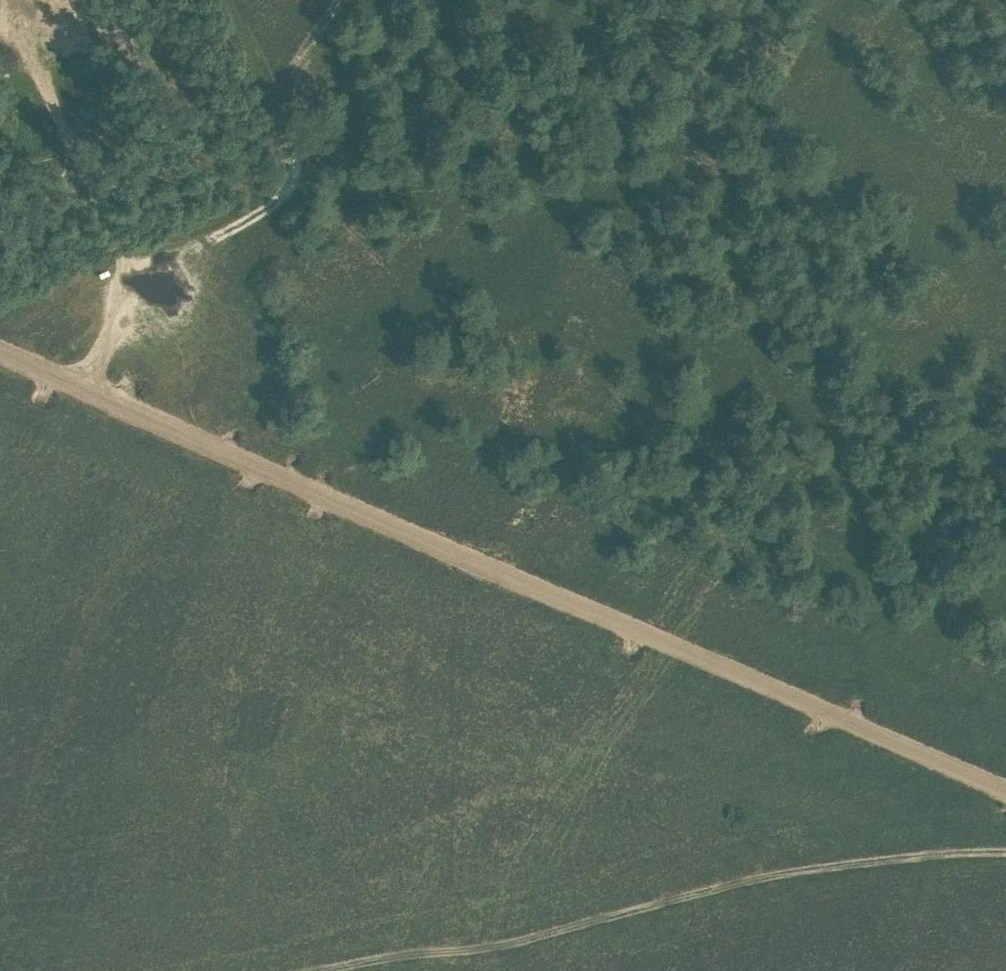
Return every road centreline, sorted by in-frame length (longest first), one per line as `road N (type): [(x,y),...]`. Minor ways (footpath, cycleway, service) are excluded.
road 1 (track): [(0,353),(1005,790)]
road 2 (track): [(1005,851),(782,873),(502,946),(315,970)]
road 3 (track): [(119,302),(253,209),(282,177),(212,0)]
road 4 (track): [(83,389),(115,330),(125,271),(50,88)]

